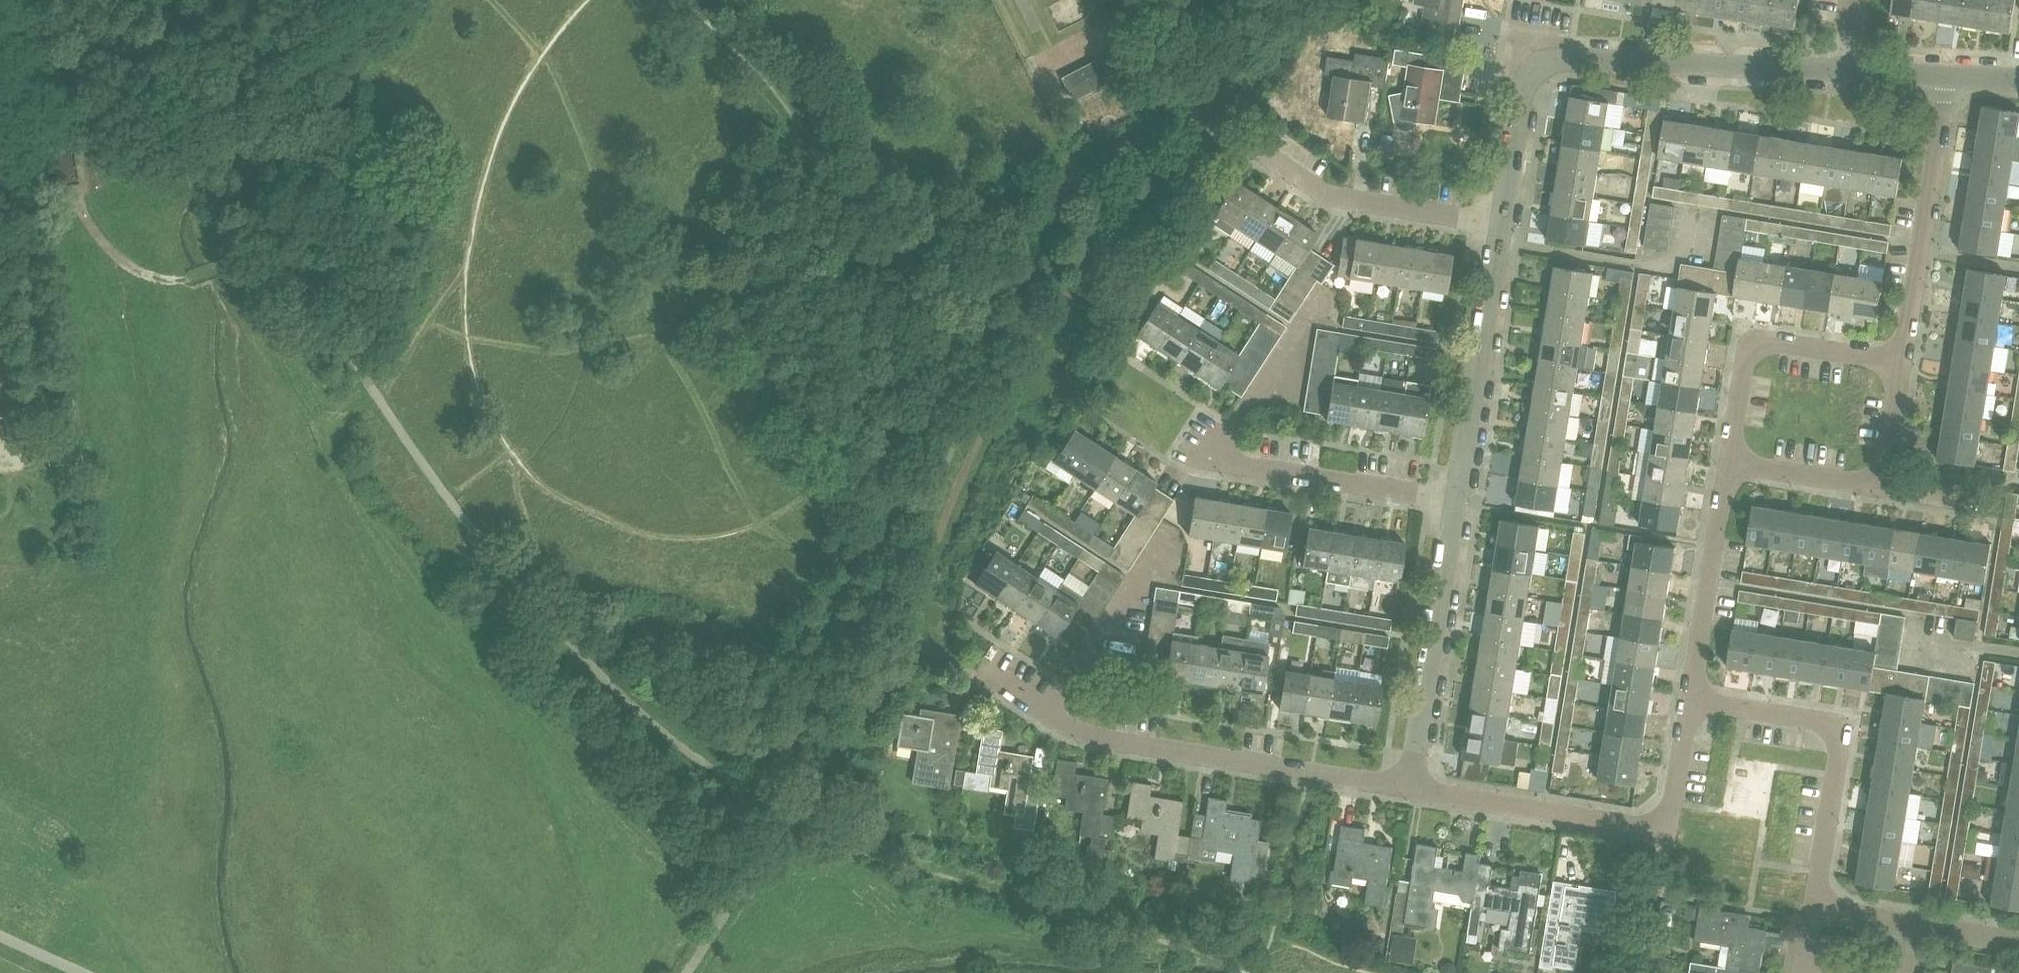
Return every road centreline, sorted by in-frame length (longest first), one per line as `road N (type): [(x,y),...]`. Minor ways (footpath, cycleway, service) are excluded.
road 1 (residential): [(2018,938),(1818,907),(1848,724),(1694,698)]
road 2 (residential): [(1848,73),(1672,64),(1544,70),(1531,87),(1508,229)]
road 3 (residential): [(1415,791),(1096,741),(984,667)]
road 4 (track): [(793,817),(891,657),(950,521)]
road 5 (residential): [(1508,229),(1345,203),(1210,122)]
road 6 (residential): [(1908,367),(1956,78)]
road 7 (residential): [(1462,504),(1415,791)]
road 8 (residential): [(1462,504),(1231,461),(1214,454),(1234,425)]
road 9 (residential): [(1735,467),(1888,491),(1908,367)]
road 10 (residential): [(1508,229),(1462,504)]
road 11 (residential): [(1735,467),(1756,344),(1908,367)]
road 12 (residential): [(1671,831),(1415,791)]
road 13 (residential): [(1694,698),(1735,467)]
road 14 (track): [(690,972),(793,817)]
road 15 (residential): [(1671,831),(1694,698)]

